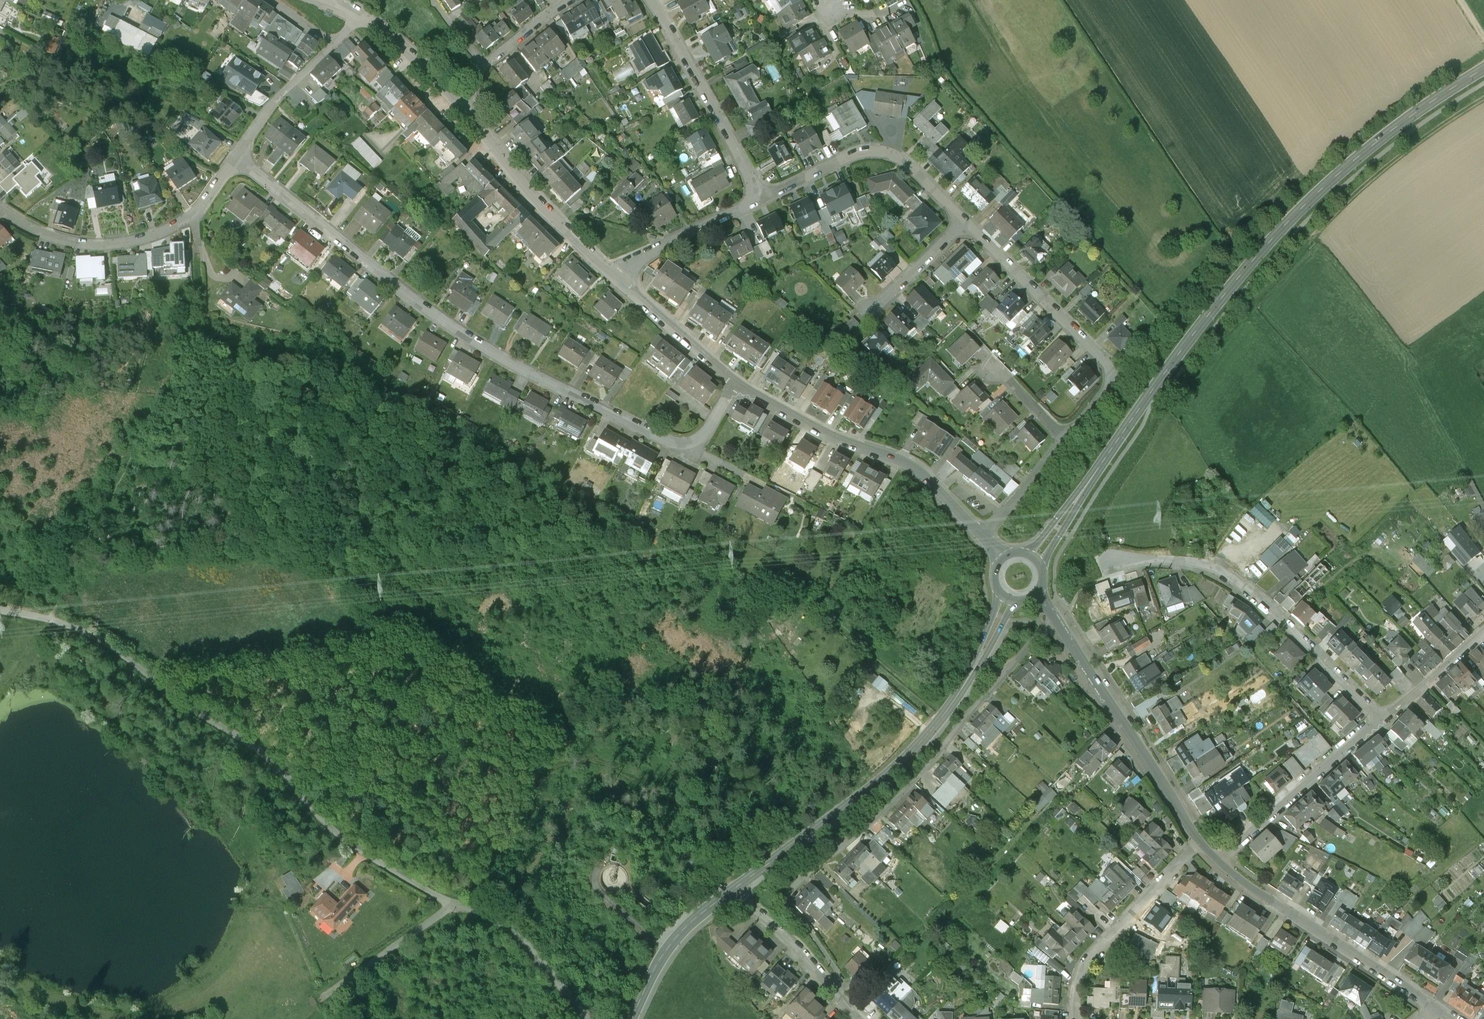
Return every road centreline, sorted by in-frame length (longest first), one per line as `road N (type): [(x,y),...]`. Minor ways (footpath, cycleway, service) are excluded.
road 1 (tertiary): [(1036,558),(1309,202),(1404,121),(1483,69)]
road 2 (residential): [(235,161),(428,318),(658,437),(685,446),(697,441),(736,383)]
road 3 (unclassified): [(51,621),(109,646),(252,744),(347,841),(455,906)]
road 4 (residential): [(1057,620),(928,762),(789,881),(786,901),(835,969),(830,986)]
road 5 (tertiary): [(733,891),(911,754),(965,686),(1009,601)]
road 6 (residential): [(1381,723),(1297,636),(1233,583),(1193,563),(1112,560)]
road 7 (residential): [(982,539),(914,469),(796,419),(736,383)]
road 8 (residential): [(1066,438),(1112,386),(1109,368),(966,219)]
road 9 (residential): [(0,213),(66,242),(131,242),(195,217),(235,161)]
road 10 (residential): [(1218,861),(1439,1012)]
road 11 (residential): [(1057,620),(1201,842)]
road 12 (residential): [(966,219),(904,159),(879,152),(763,199)]
road 13 (residential): [(653,0),(763,199)]
road 14 (residential): [(1077,1018),(1074,985),(1089,956),(1201,842)]
road 15 (residential): [(1381,723),(1218,861)]
road 16 (unclassified): [(455,906),(517,933),(587,1018)]
road 17 (residential): [(763,199),(610,275)]
road 18 (residential): [(736,383),(610,275)]
road 19 (unclassified): [(455,906),(319,1000)]
road 20 (tertiary): [(632,1018),(676,938),(733,891)]
road 21 (residential): [(466,111),(569,235)]
road 22 (residential): [(333,46),(271,106),(235,161)]
road 23 (residential): [(355,14),(410,53),(466,111)]
road 24 (residential): [(1483,633),(1381,723)]
road 25 (residential): [(733,891),(830,986)]
road 26 (residential): [(966,219),(870,310)]
road 27 (residential): [(982,539),(1066,438)]

